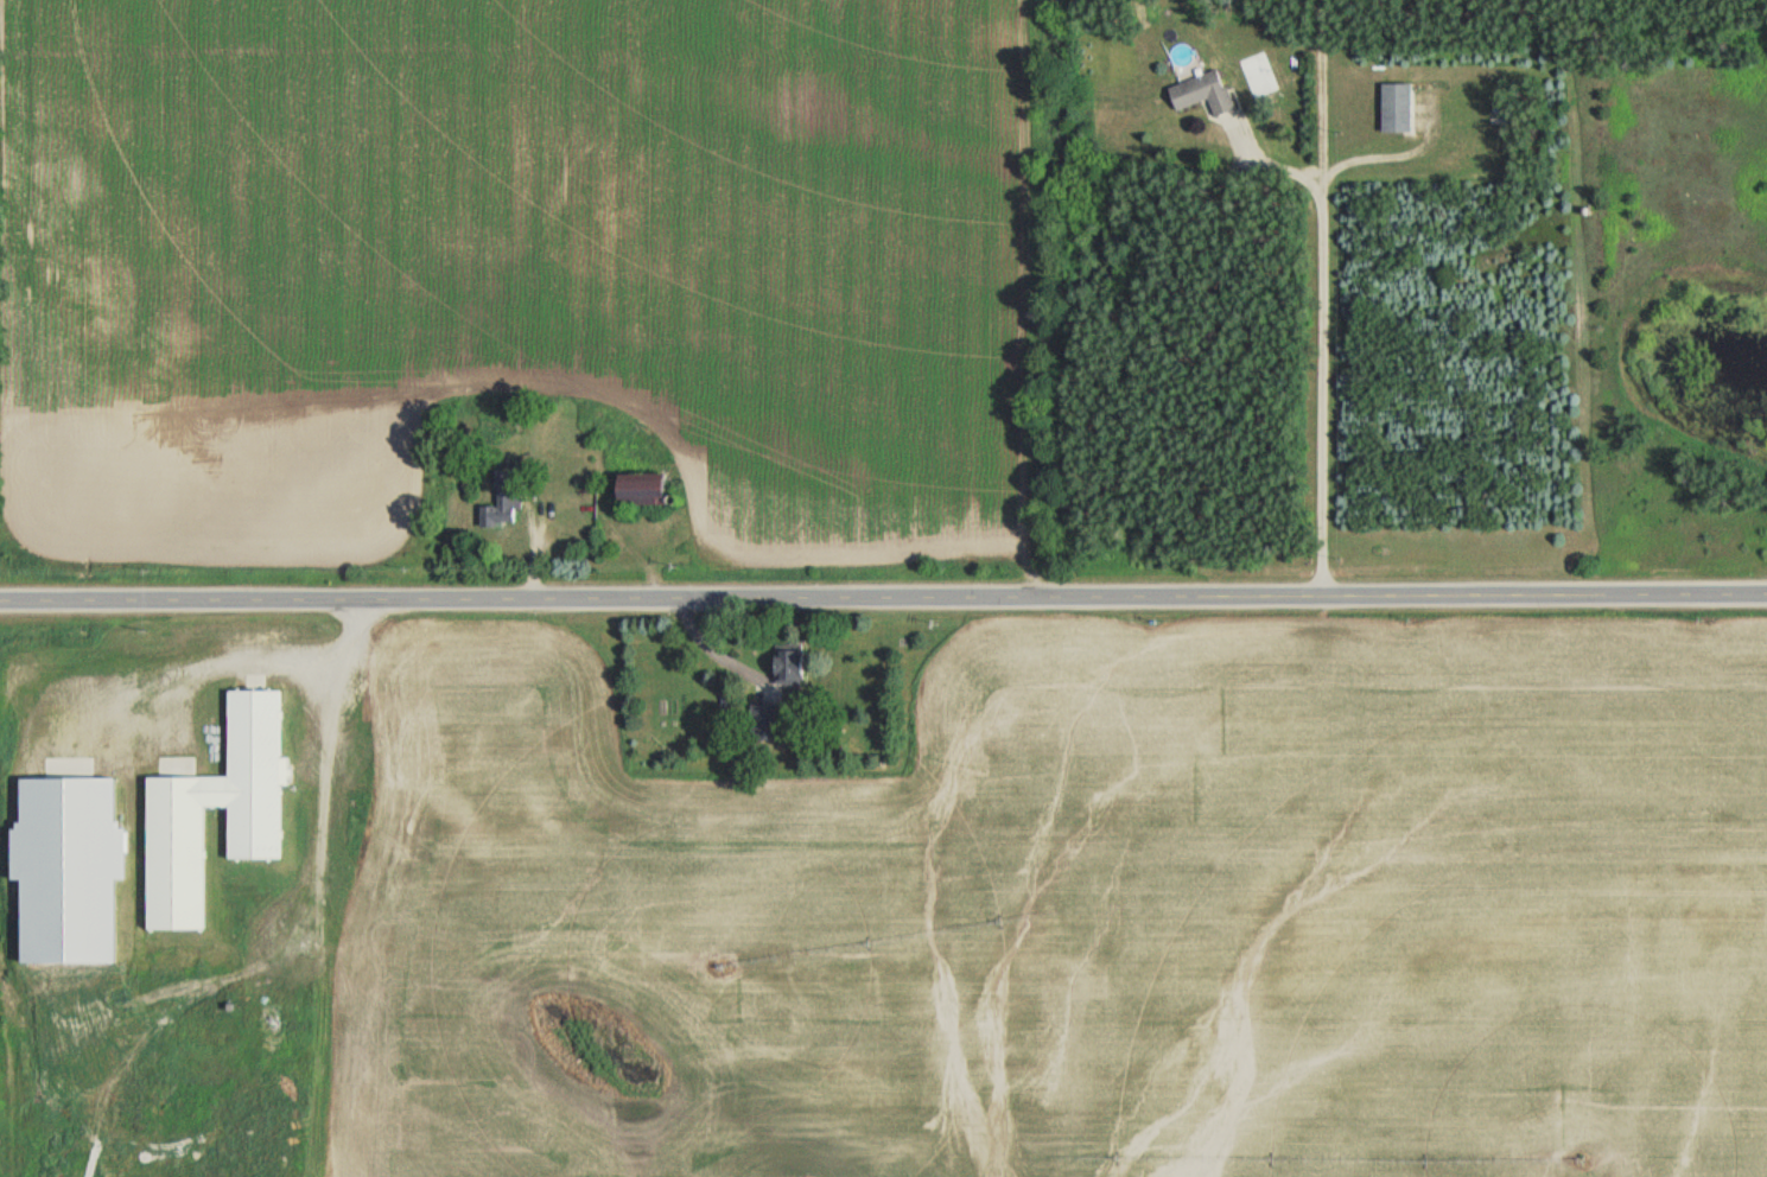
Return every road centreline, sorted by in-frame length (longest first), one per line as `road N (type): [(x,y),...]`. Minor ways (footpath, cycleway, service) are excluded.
road 1 (tertiary): [(1766,590),(0,597)]

